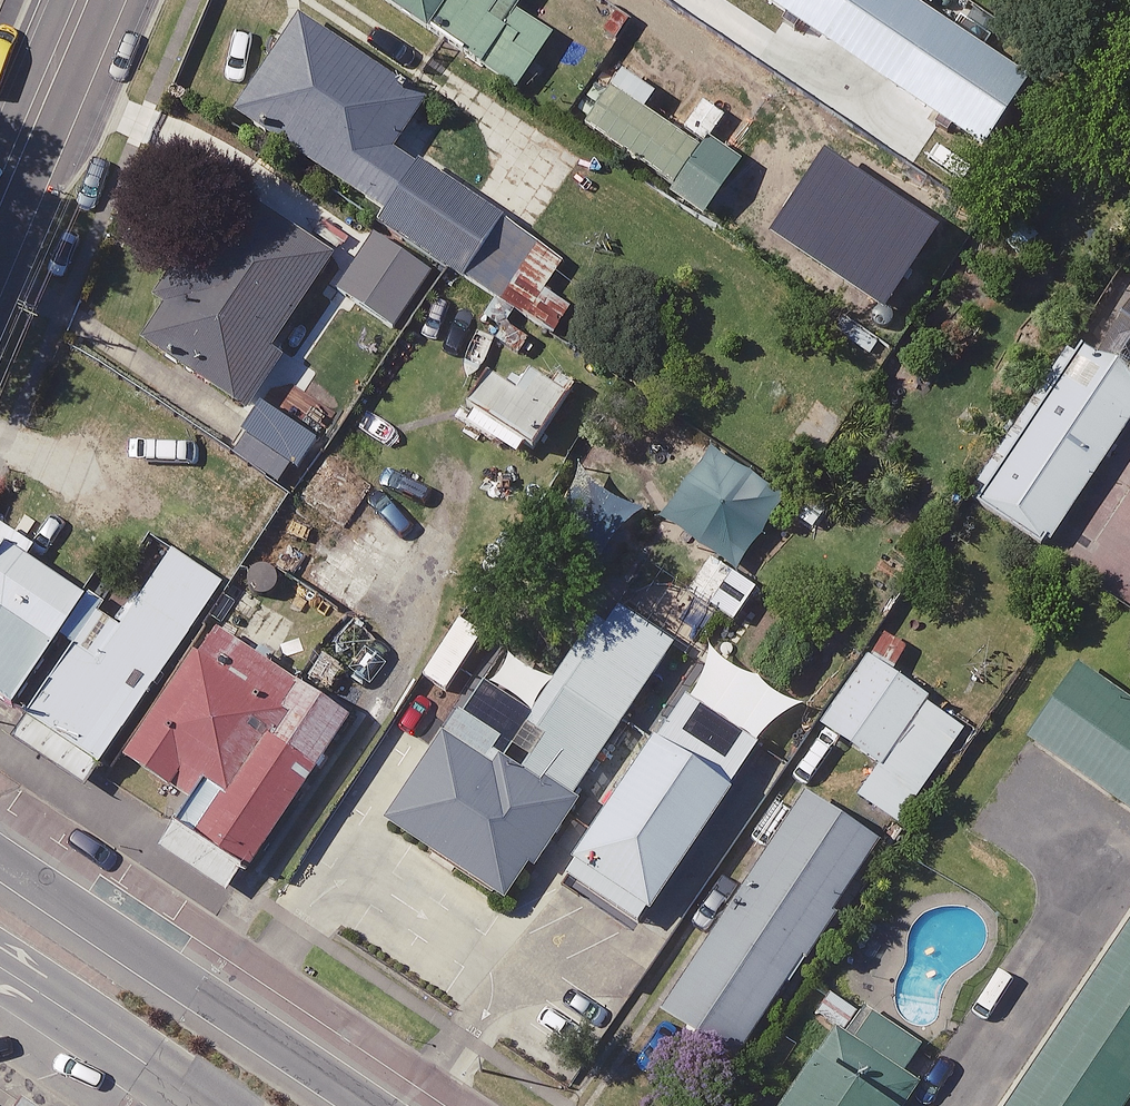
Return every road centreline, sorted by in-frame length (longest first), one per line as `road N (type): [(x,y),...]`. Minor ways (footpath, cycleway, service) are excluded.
road 1 (secondary): [(0,860),(368,1105)]
road 2 (secondary): [(203,1105),(0,964)]
road 3 (tertiary): [(0,200),(86,0)]

